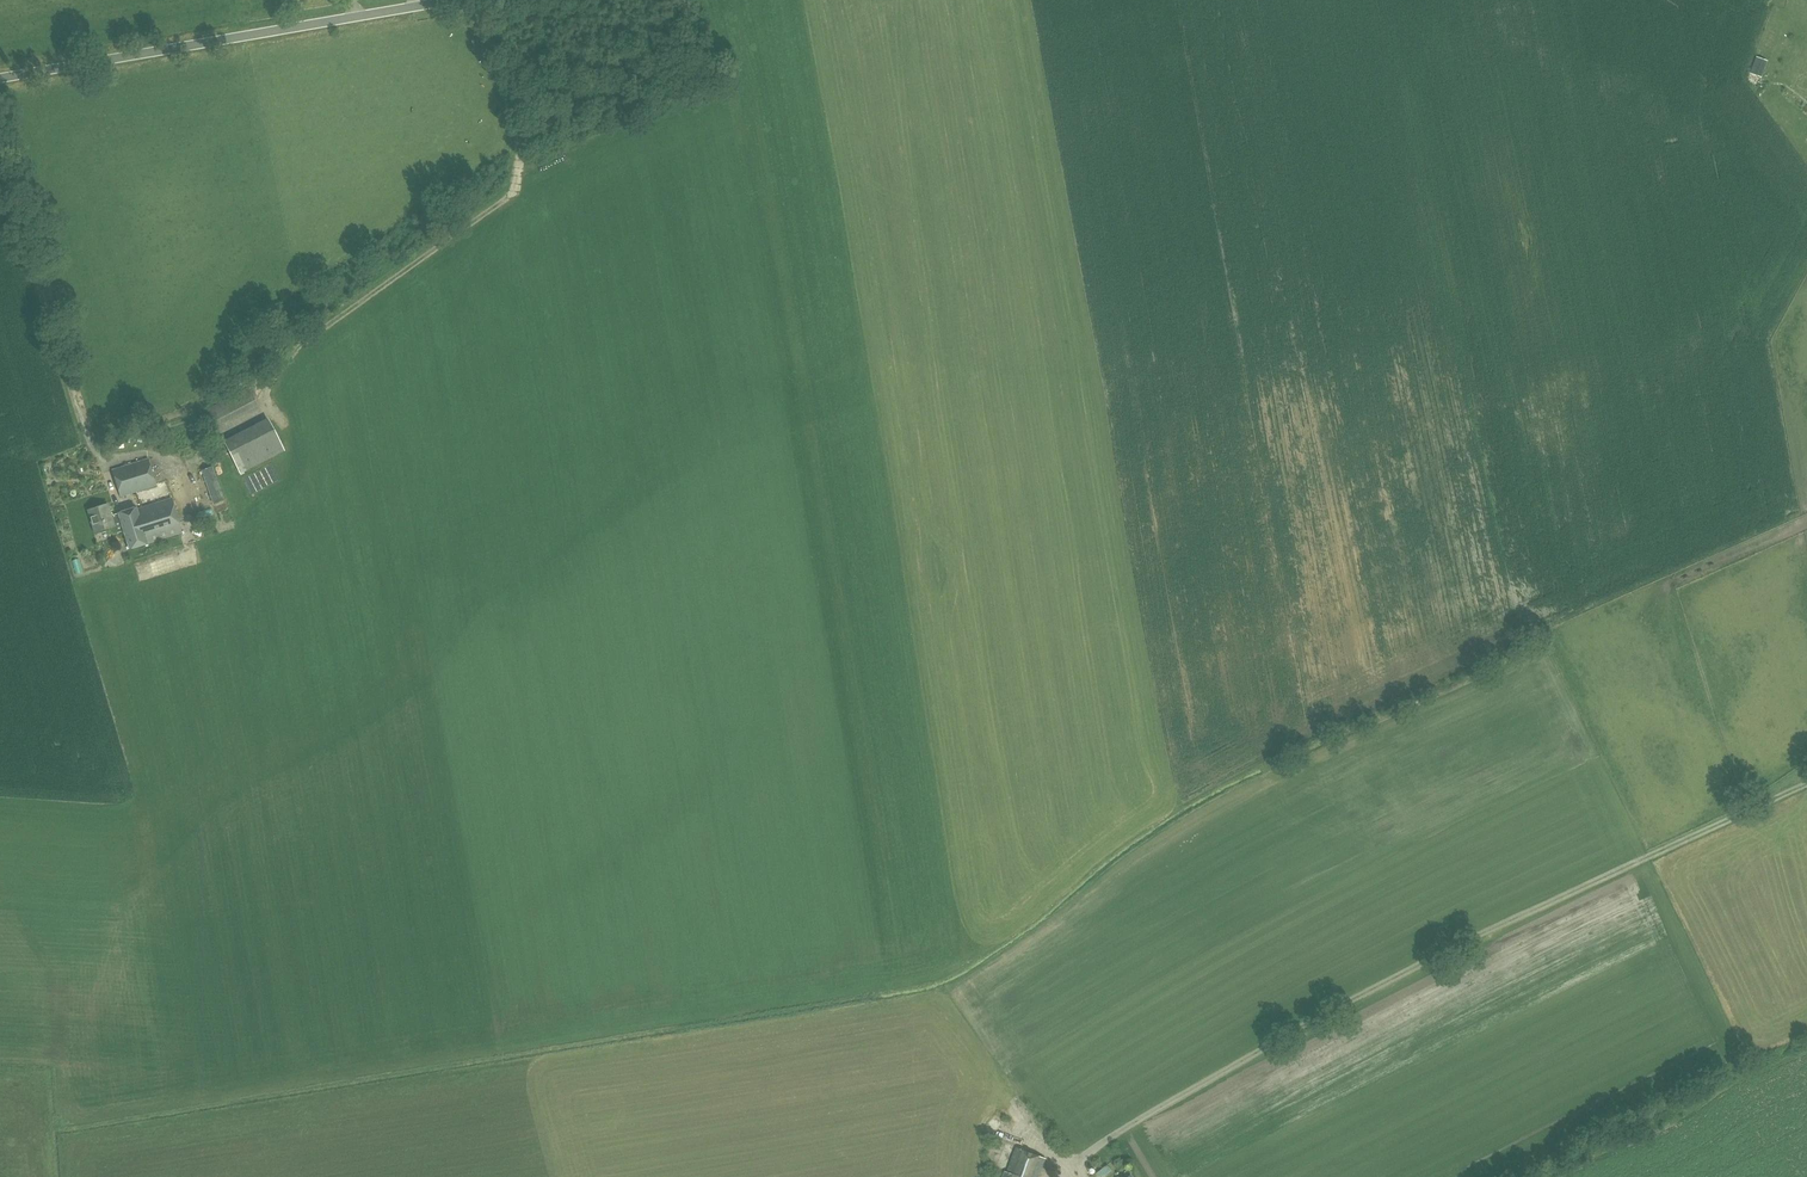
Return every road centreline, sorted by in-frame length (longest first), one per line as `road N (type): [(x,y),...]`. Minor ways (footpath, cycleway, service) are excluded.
road 1 (unclassified): [(0,79),(462,0)]

